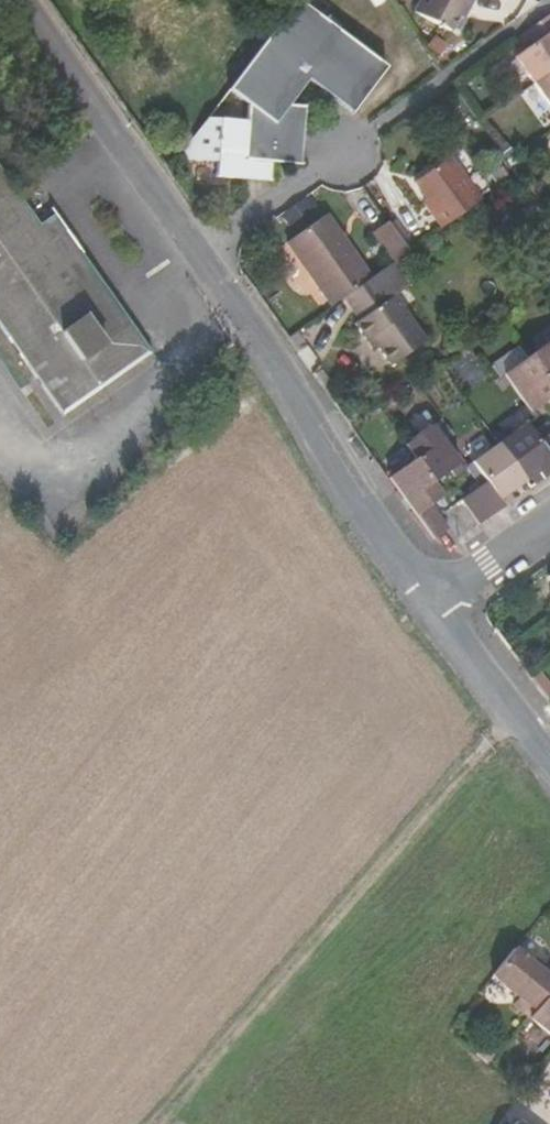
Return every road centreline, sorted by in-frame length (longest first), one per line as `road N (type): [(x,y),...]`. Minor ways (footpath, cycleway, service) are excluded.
road 1 (track): [(515,717),(159,1123)]
road 2 (residential): [(432,605),(197,254)]
road 3 (residential): [(197,254),(23,0)]
road 4 (residential): [(373,130),(197,254)]
road 5 (residential): [(549,756),(432,605)]
road 6 (residential): [(549,520),(432,605)]

